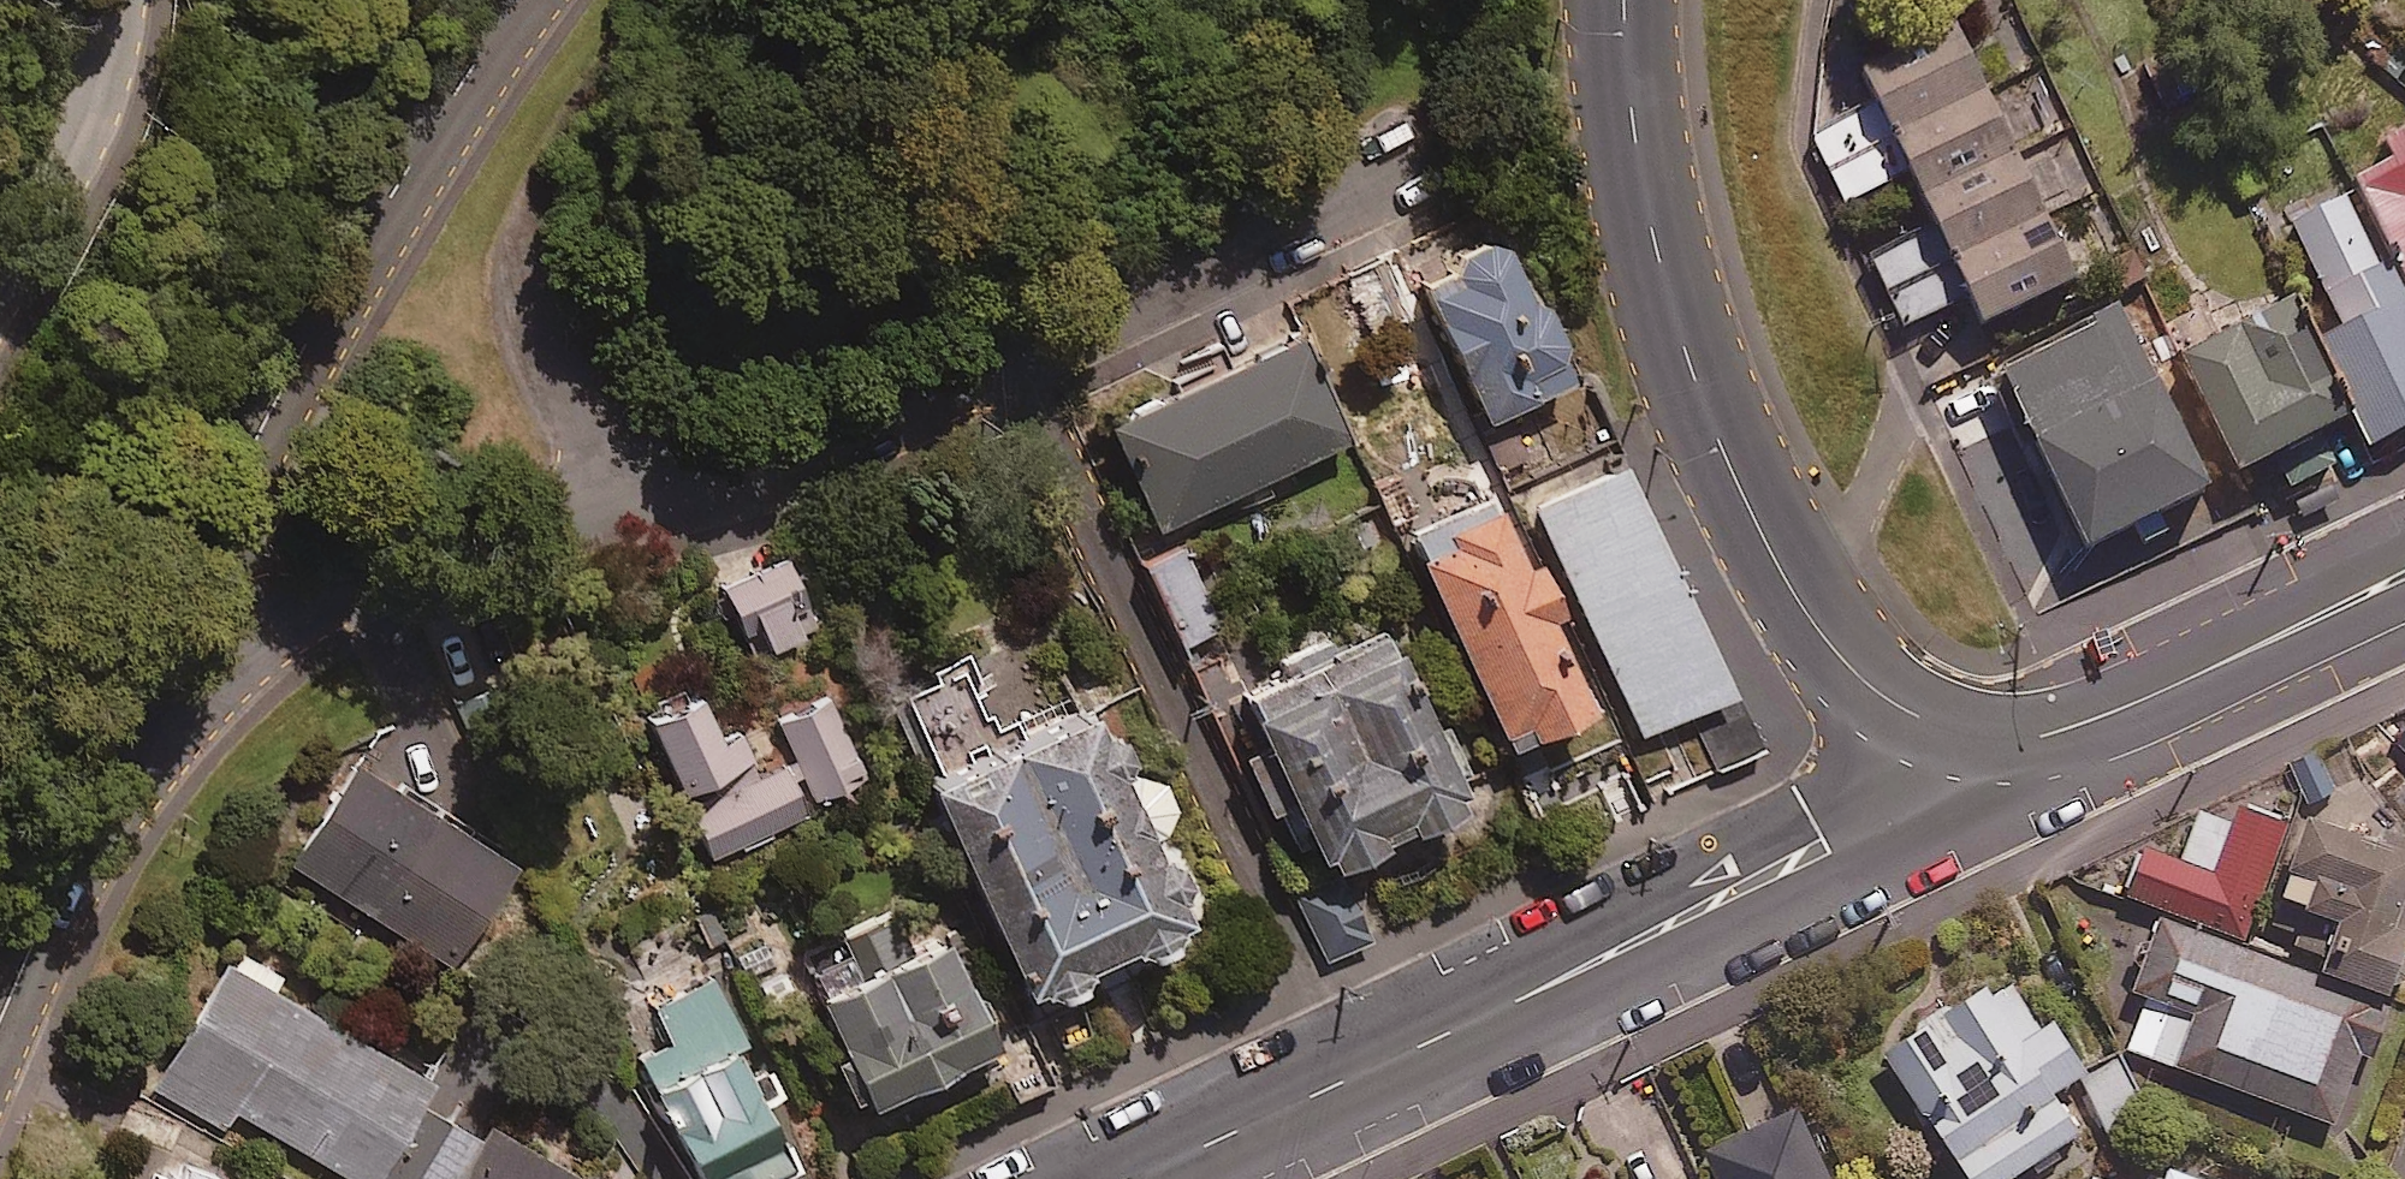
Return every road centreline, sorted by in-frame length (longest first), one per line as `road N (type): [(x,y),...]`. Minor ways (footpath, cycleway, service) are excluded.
road 1 (tertiary): [(2072,734),(1992,740),(1917,728),(1833,651),(1766,540),(1674,316),(1629,75),(1628,0)]
road 2 (residential): [(140,729),(305,604),(494,537),(638,505),(827,444),(1015,356)]
road 3 (unclassified): [(140,729),(264,421),(359,247),(523,0)]
road 4 (residential): [(1347,1081),(2072,734)]
road 5 (residential): [(1347,1081),(1015,356)]
road 6 (residential): [(1015,356),(1425,162)]
road 7 (tertiary): [(2404,580),(2072,734)]
road 8 (unclassified): [(0,1023),(140,729)]
road 9 (residential): [(0,296),(52,197),(97,69),(107,0)]
road 10 (residential): [(1142,1178),(1347,1081)]

